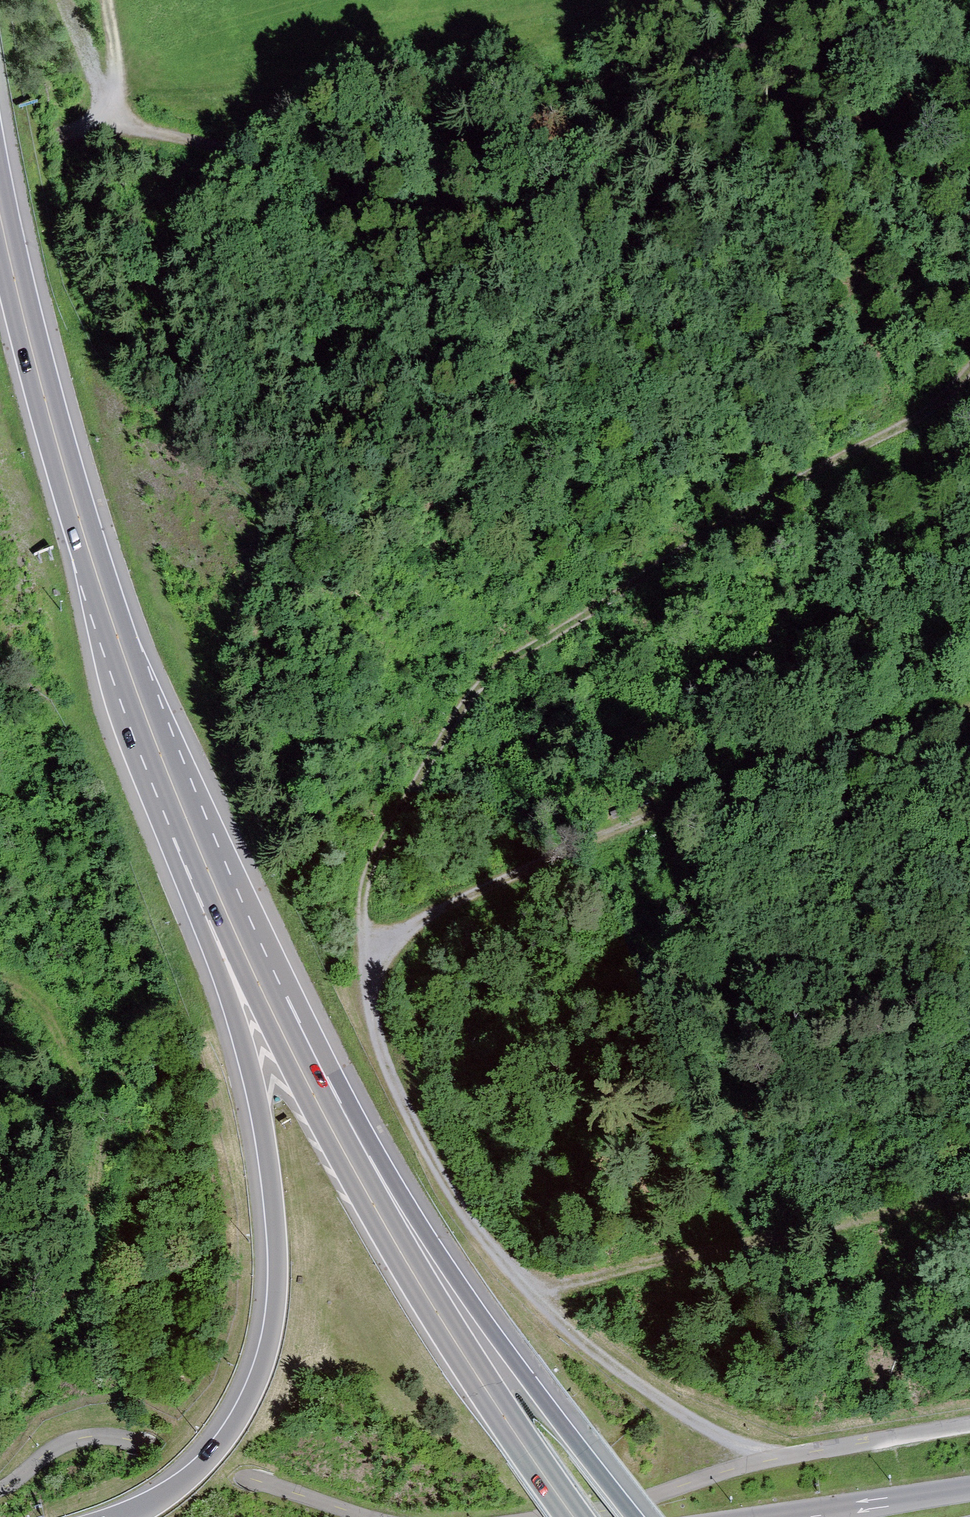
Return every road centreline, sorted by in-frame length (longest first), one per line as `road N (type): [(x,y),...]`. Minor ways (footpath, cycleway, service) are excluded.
road 1 (track): [(969,369),(938,405),(745,511),(507,664),(450,724),(362,893),(361,945),(391,1084),(448,1200),(522,1286),(597,1355),(712,1432),(782,1461)]
road 2 (track): [(106,112),(193,142),(326,147),(443,134),(875,0)]
road 3 (trunk): [(219,919),(94,581),(0,212)]
road 4 (trunk): [(219,919),(233,1028),(272,1175),(277,1318),(264,1374),(231,1437),(191,1481),(131,1516)]
road 5 (track): [(361,945),(784,764),(969,713)]
road 6 (track): [(522,1286),(790,1242),(969,1202)]
road 7 (trunk): [(636,1516),(430,1263),(368,1205)]
road 8 (trunk): [(574,1516),(368,1205)]
road 9 (trunk): [(368,1205),(219,919)]
road 10 (track): [(0,149),(106,112),(115,44),(109,0)]
road 11 (primary): [(969,1488),(791,1516)]

